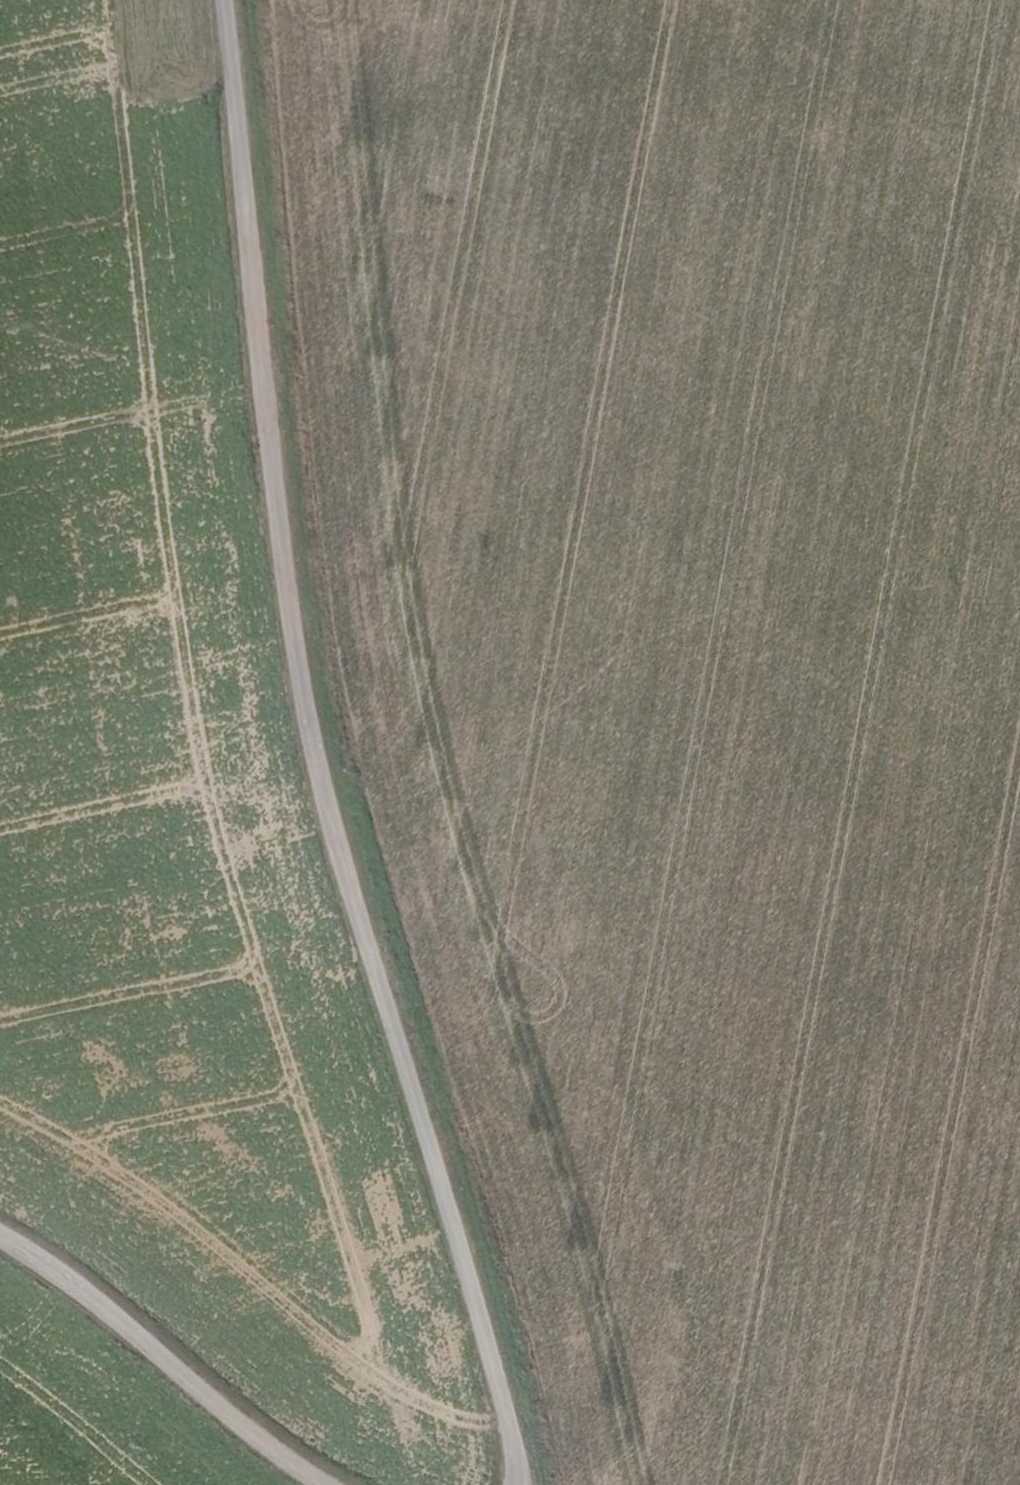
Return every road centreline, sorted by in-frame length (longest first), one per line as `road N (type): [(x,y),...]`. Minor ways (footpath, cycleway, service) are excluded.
road 1 (track): [(530,1484),(311,688),(233,0)]
road 2 (track): [(0,1244),(164,1356),(319,1484)]

